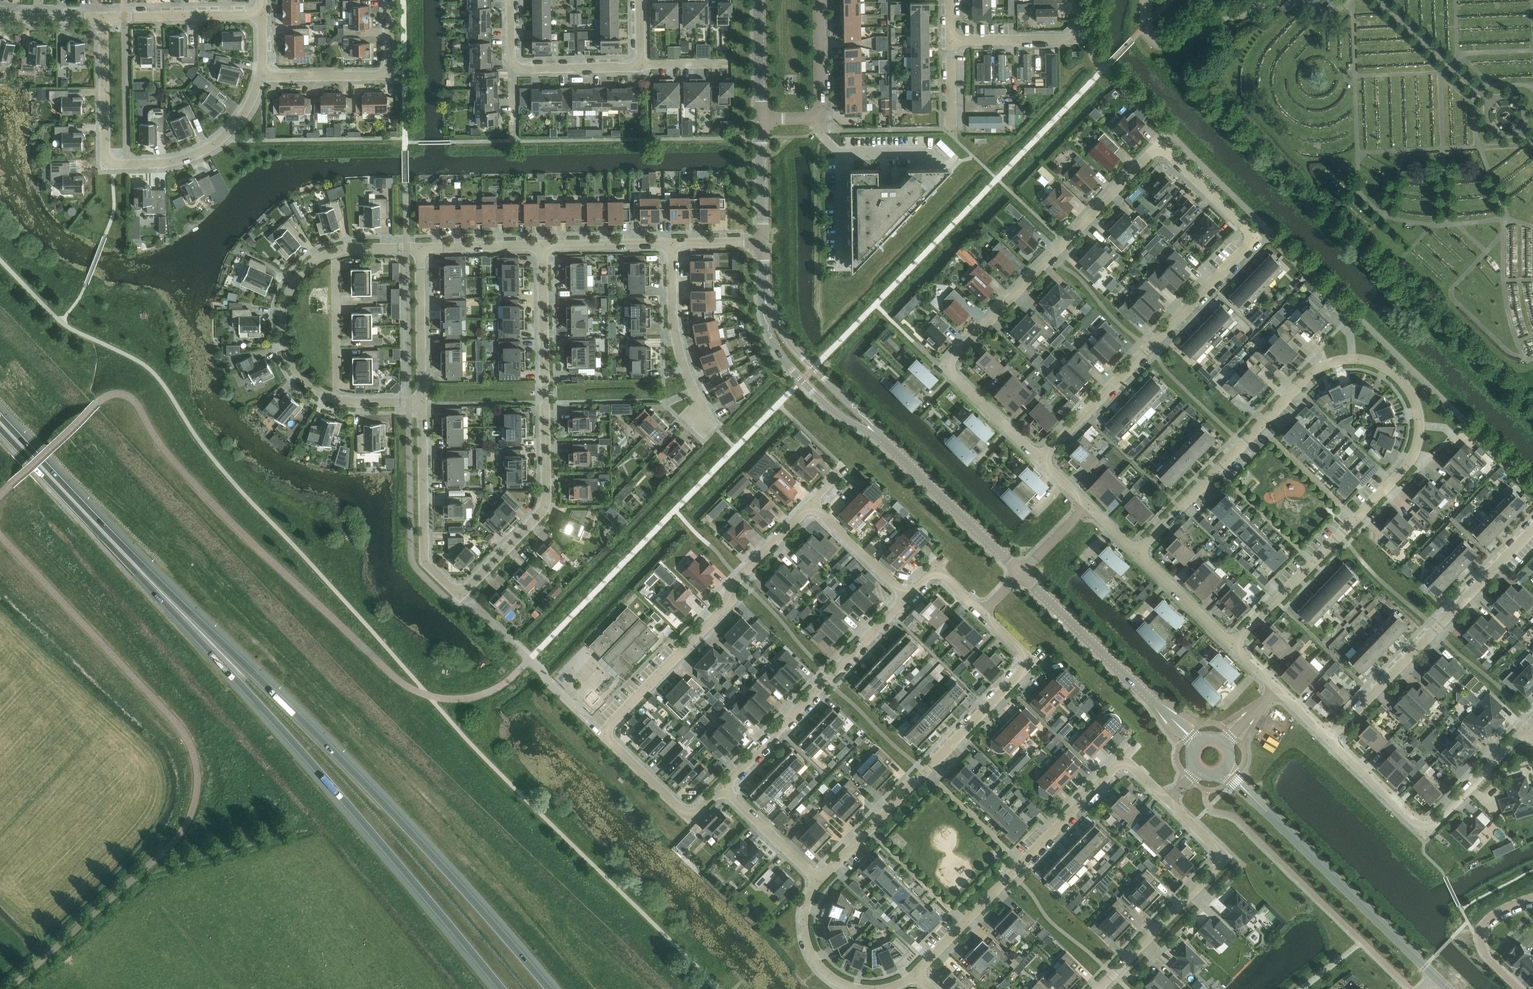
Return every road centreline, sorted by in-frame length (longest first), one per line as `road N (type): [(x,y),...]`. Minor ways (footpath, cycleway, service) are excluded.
road 1 (trunk): [(547,988),(347,765),(0,415)]
road 2 (trunk): [(0,427),(319,765),(503,988)]
road 3 (residential): [(1041,461),(1256,241),(1159,147),(943,370)]
road 4 (residential): [(1232,648),(1407,469),(1421,430),(1401,380),(1359,361),(1313,374),(1137,555)]
road 5 (residential): [(721,789),(689,819),(602,733),(810,506)]
road 6 (residential): [(461,596),(547,500),(543,248)]
road 7 (residential): [(916,974),(1113,770),(1132,768),(1168,800)]
road 8 (residential): [(103,17),(106,166),(169,164),(201,154),(250,107),(262,77)]
road 9 (residential): [(1032,662),(818,880)]
road 10 (residential): [(1329,740),(1532,530)]
road 11 (tertiary): [(1434,975),(1226,770)]
road 12 (residential): [(721,789),(908,597)]
road 13 (residential): [(1168,800),(1225,860),(1099,988)]
road 14 (tertiary): [(1196,744),(1021,573)]
road 15 (tertiary): [(763,280),(772,343),(794,373),(832,410),(885,442)]
road 16 (residential): [(461,596),(426,561),(421,403)]
road 17 (tertiary): [(885,442),(788,342),(763,280)]
road 18 (residential): [(262,77),(389,78),(388,0)]
road 19 (residential): [(337,400),(301,378),(282,331),(302,277),(335,254)]
road 20 (residential): [(715,426),(674,338),(672,245)]
road 21 (tertiary): [(1021,573),(885,442)]
road 22 (residential): [(952,43),(1075,41),(1074,0)]
road 23 (residential): [(1147,0),(1147,32),(1166,46),(1260,0)]
road 24 (residential): [(103,17),(262,16)]
road 25 (residential): [(421,403),(419,248)]
road 26 (residential): [(335,254),(337,400)]
road 27 (residential): [(1425,833),(1524,733)]
road 28 (residential): [(818,880),(804,914),(806,943),(828,975),(857,988)]
road 29 (residential): [(1532,898),(1498,914),(1478,937),(1482,952),(1520,988)]
road 30 (residential): [(1041,461),(943,370)]
road 31 (residential): [(908,597),(810,506)]
road 32 (residential): [(1425,833),(1329,740)]
road 33 (residential): [(512,68),(645,67)]
road 34 (residential): [(818,880),(721,789)]
road 35 (residential): [(1232,648),(1137,555)]
road 36 (residential): [(543,248),(672,245)]
road 37 (residential): [(419,248),(543,248)]
road 38 (tertiary): [(762,242),(762,120)]
road 39 (unclassified): [(762,120),(760,0)]

